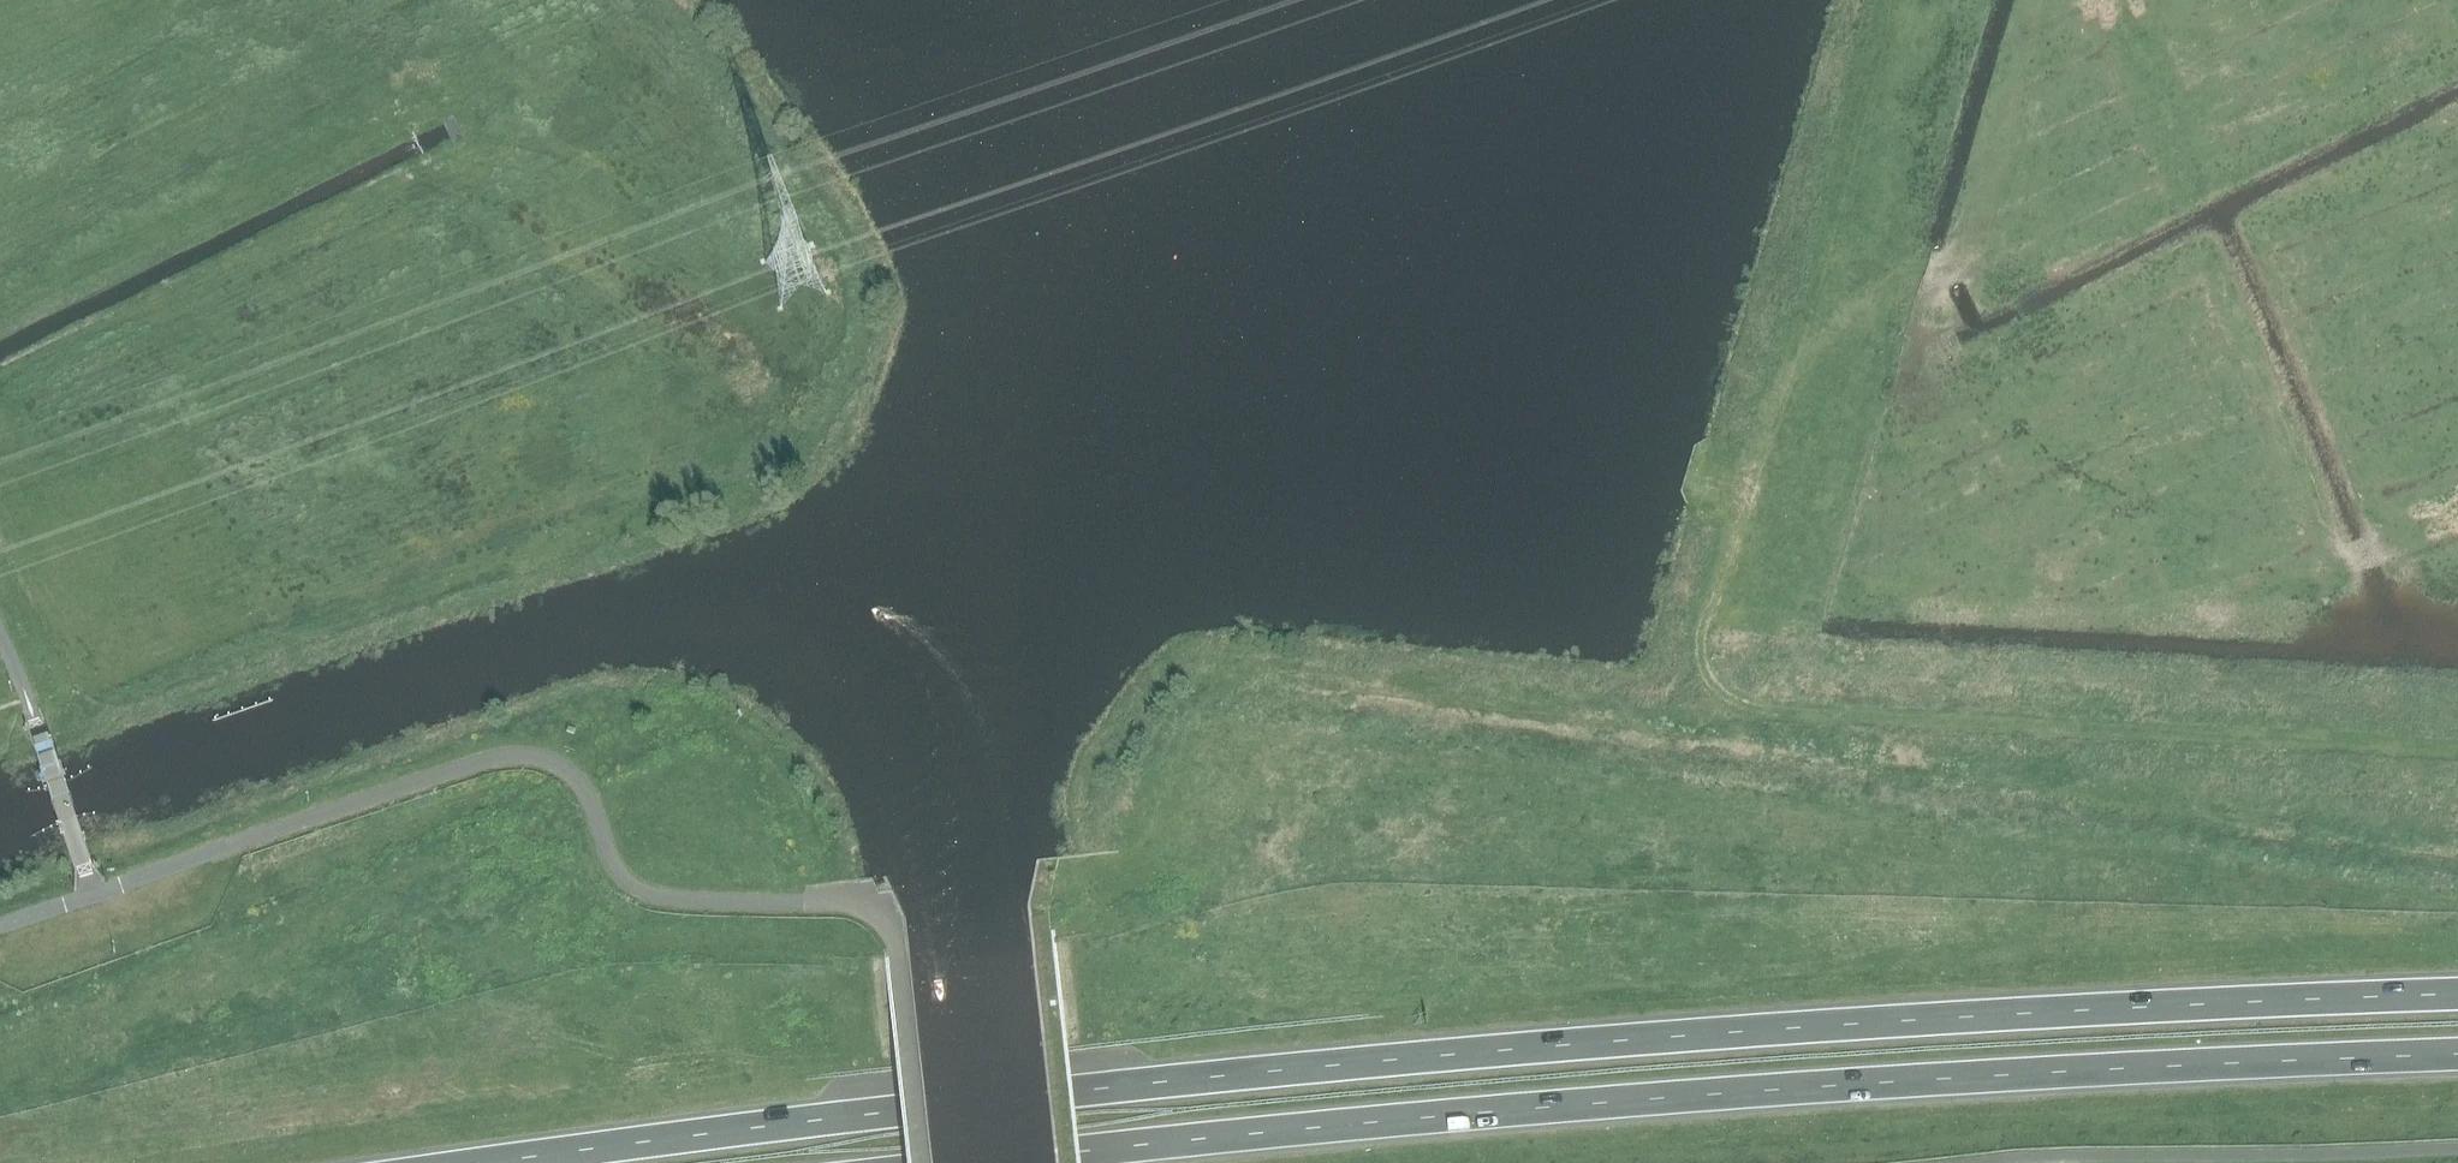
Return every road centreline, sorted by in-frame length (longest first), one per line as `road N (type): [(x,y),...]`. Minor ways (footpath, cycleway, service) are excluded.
road 1 (trunk): [(2457,994),(1675,1036),(1375,1060),(481,1162)]
road 2 (trunk): [(966,1162),(1687,1095),(2457,1054)]

